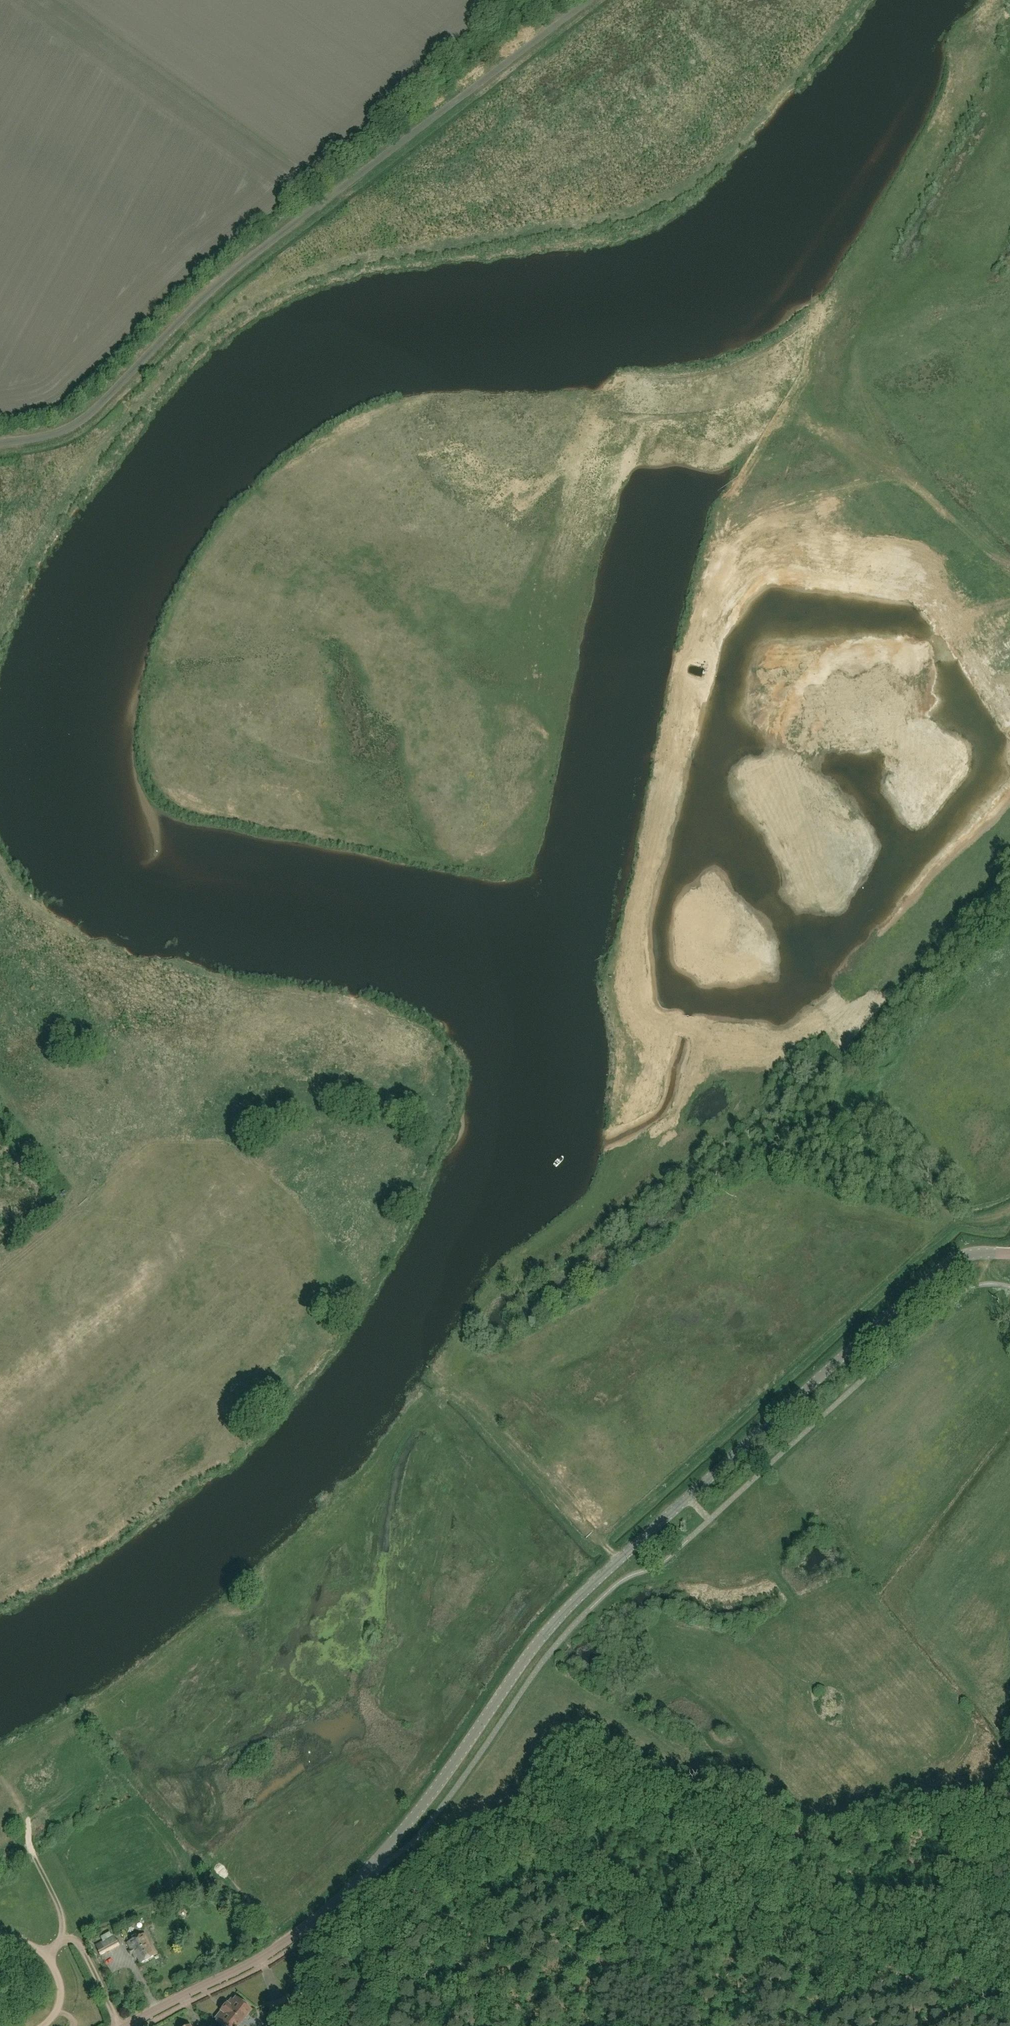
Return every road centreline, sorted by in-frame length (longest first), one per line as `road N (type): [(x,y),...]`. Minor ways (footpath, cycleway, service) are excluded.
road 1 (tertiary): [(129,2025),(262,1958),(315,1921),(399,1835),(576,1599),(944,1269),(973,1256),(1009,1254)]
road 2 (unclassified): [(0,443),(48,436),(83,420),(233,271),(588,0)]

